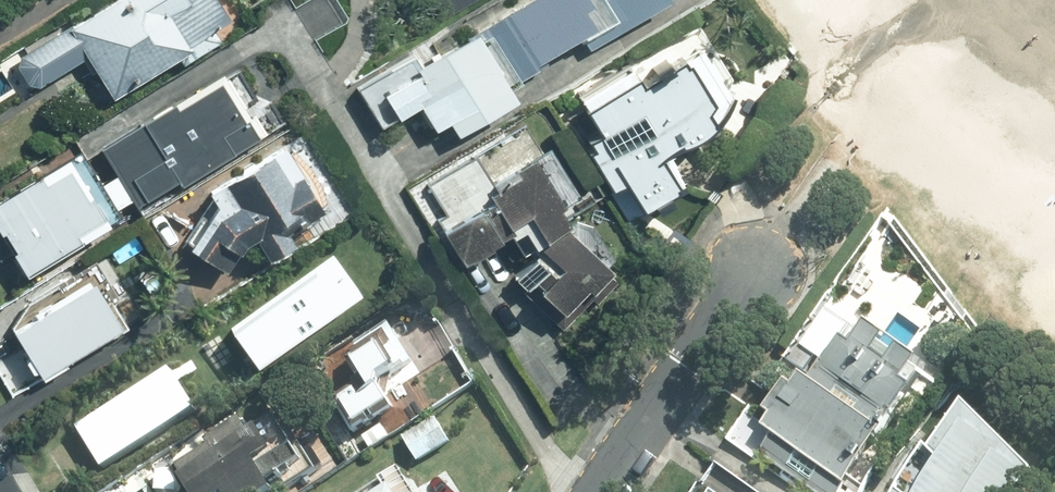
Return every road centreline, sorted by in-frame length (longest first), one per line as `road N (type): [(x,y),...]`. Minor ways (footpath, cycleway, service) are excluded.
road 1 (residential): [(600,491),(756,269)]

